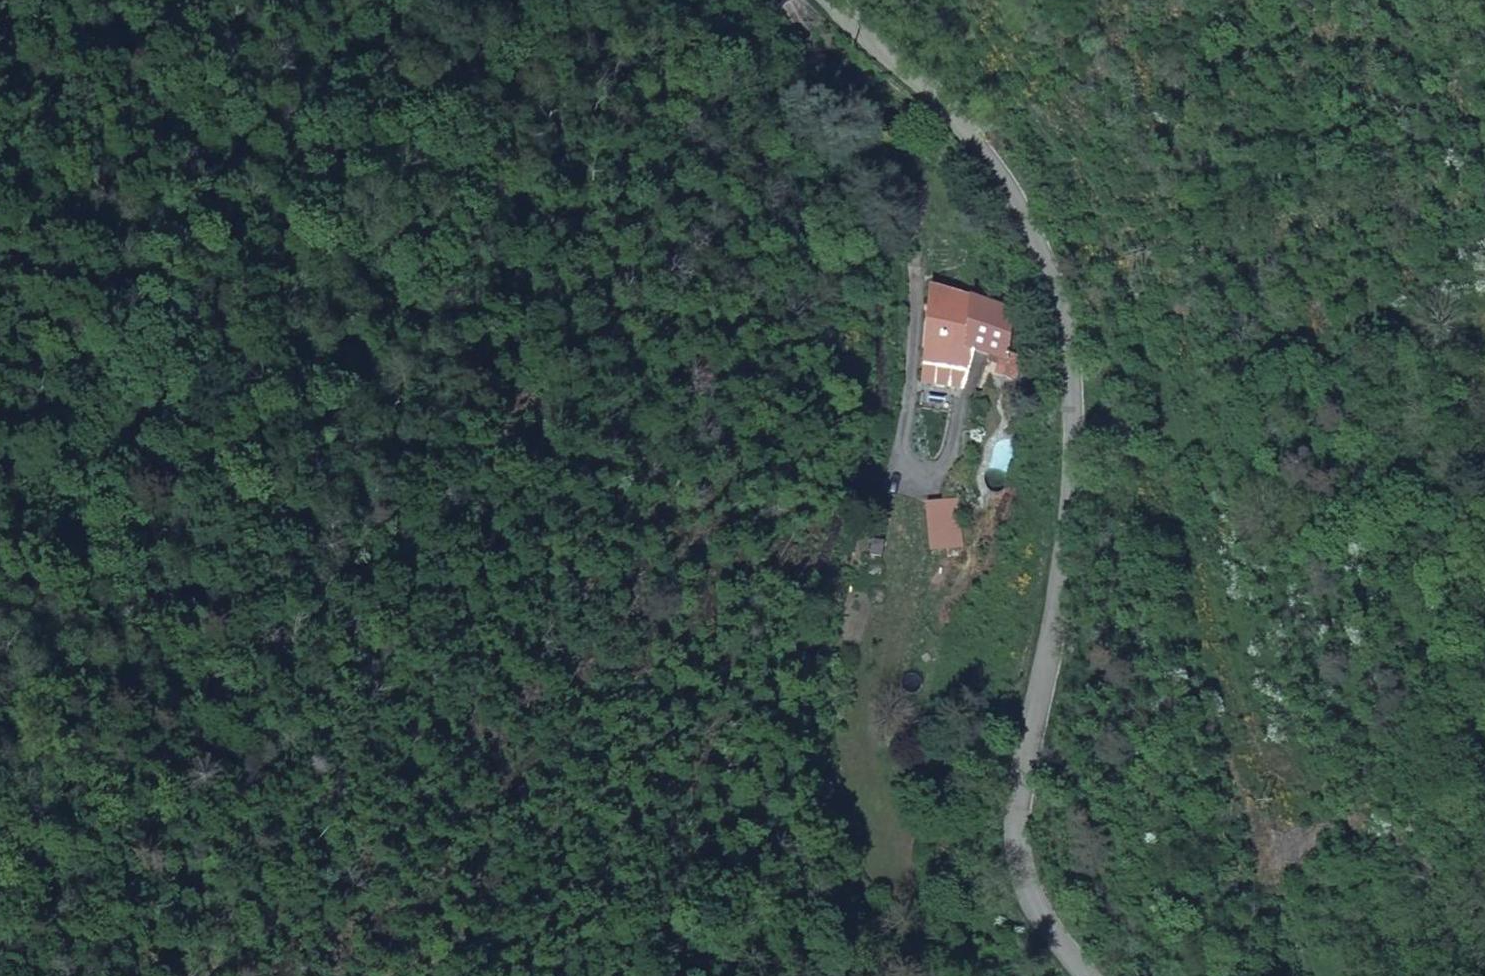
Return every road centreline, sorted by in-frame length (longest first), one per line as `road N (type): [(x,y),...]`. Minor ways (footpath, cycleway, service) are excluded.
road 1 (tertiary): [(825,0),(940,104),(1008,183),(1040,248),(1071,349),(1072,457),(1011,821),(1035,905),(1085,975)]

